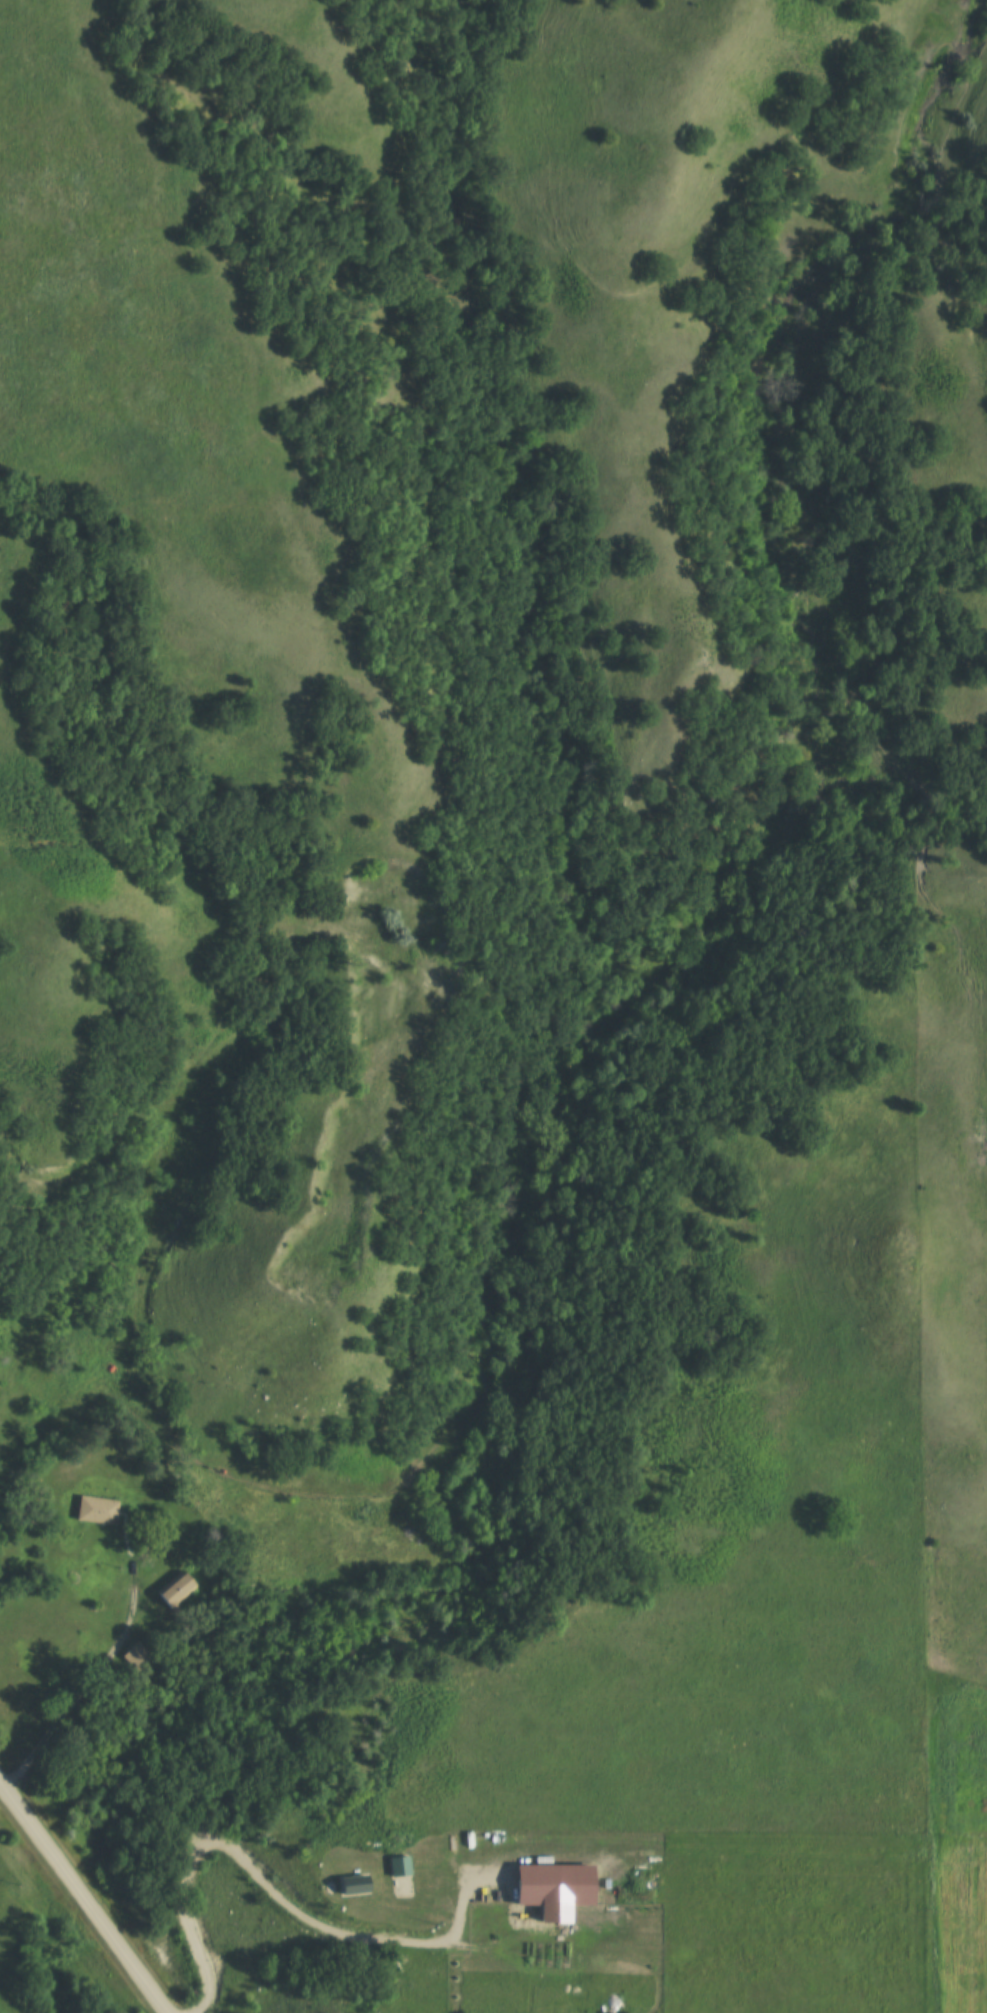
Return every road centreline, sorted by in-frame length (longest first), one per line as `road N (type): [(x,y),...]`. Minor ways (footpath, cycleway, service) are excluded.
road 1 (tertiary): [(0,1780),(169,2012)]

